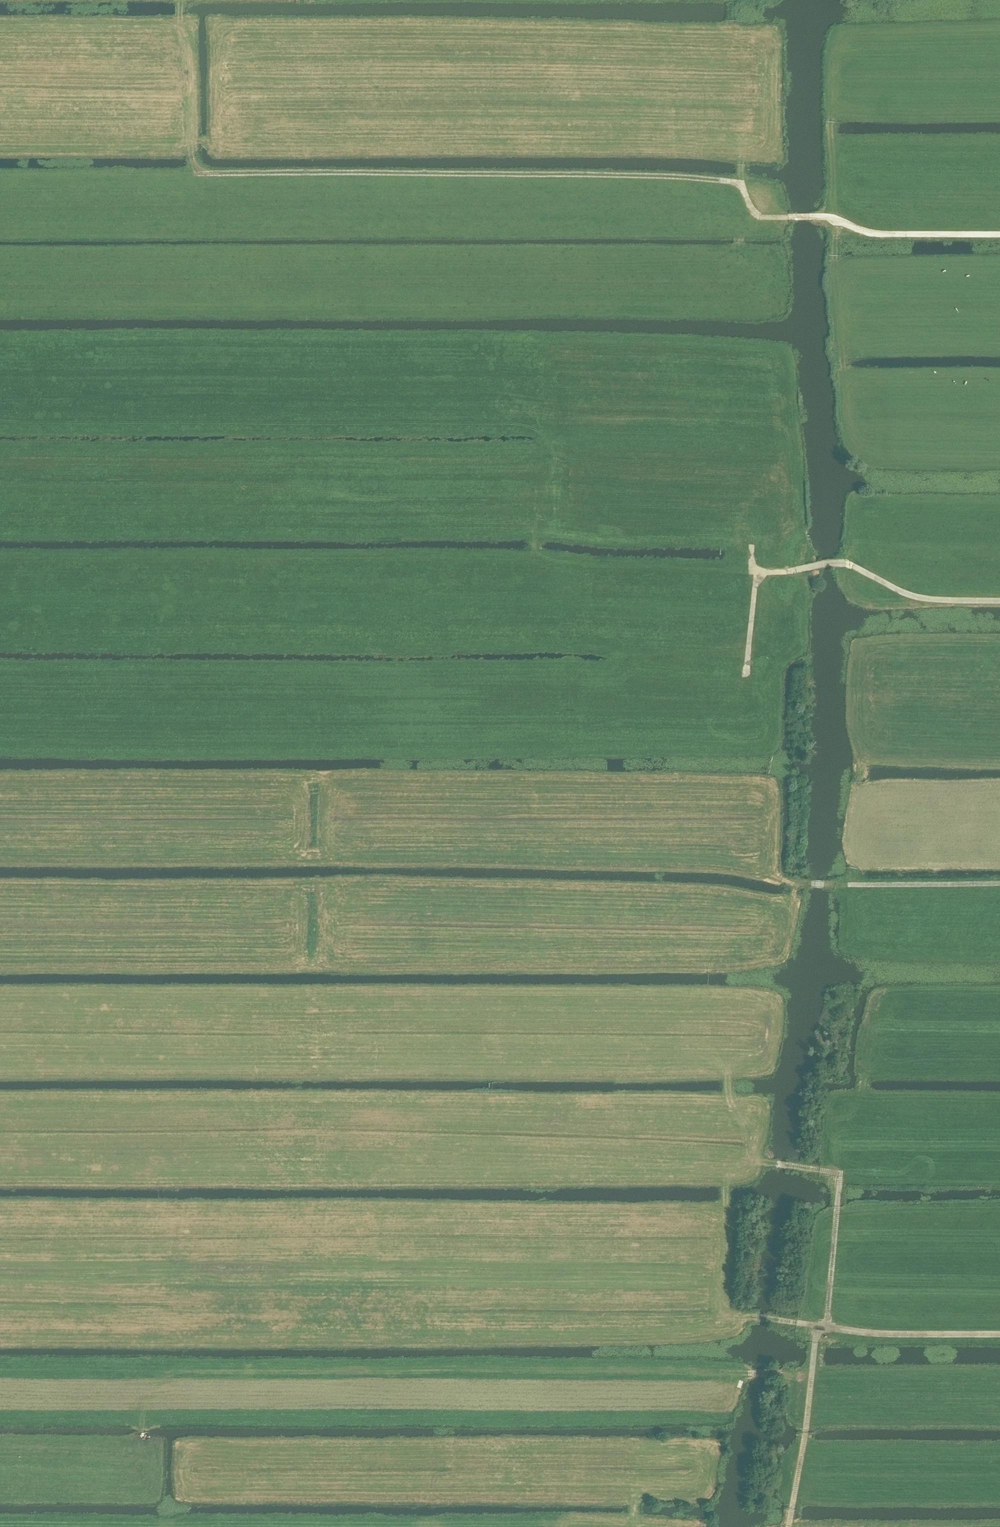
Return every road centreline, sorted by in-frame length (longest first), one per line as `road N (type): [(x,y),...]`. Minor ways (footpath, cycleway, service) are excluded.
road 1 (track): [(999,234),(873,234),(829,218),(761,217),(736,183),(673,177),(196,174)]
road 2 (track): [(732,1317),(891,1334),(999,1334)]
road 3 (track): [(999,600),(926,599),(837,564),(757,574)]
road 4 (track): [(749,1163),(840,1178),(828,1328)]
road 5 (track): [(999,883),(801,883),(791,906)]
road 6 (track): [(819,1327),(789,1526)]
road 7 (track): [(752,542),(757,574),(745,677)]

